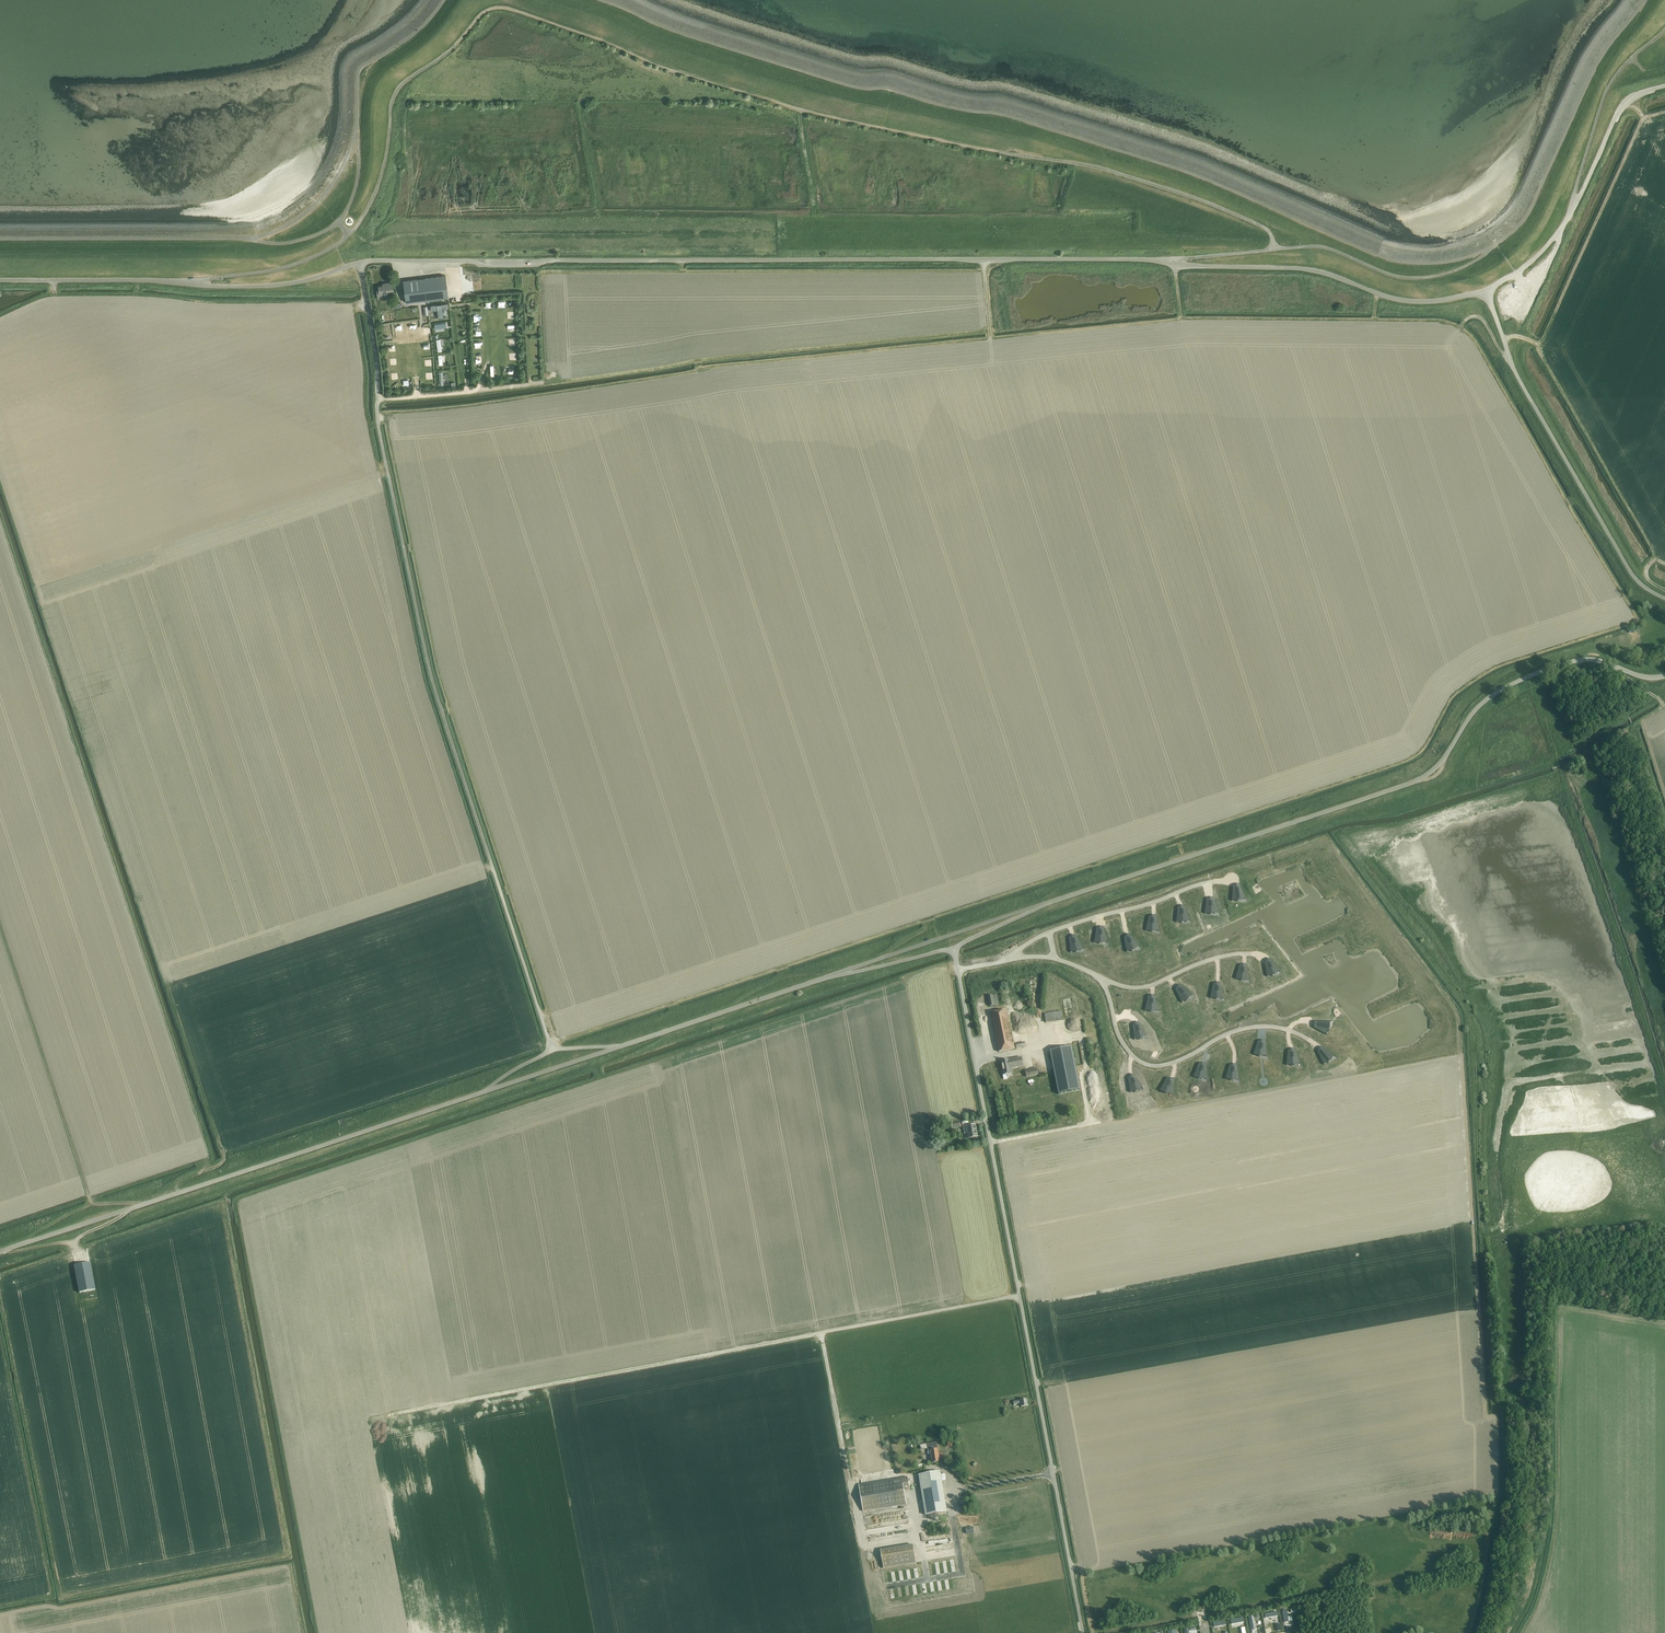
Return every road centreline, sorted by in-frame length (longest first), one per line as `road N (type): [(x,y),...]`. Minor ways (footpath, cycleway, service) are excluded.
road 1 (unclassified): [(1487,290),(1454,301),(1397,300),(1327,273),(1168,260),(360,261)]
road 2 (track): [(350,234),(386,161),(395,92),(492,4),(787,106),(1114,172),(1253,221),(1277,249)]
road 3 (unclassified): [(551,1046),(432,664),(378,427),(360,261)]
road 4 (track): [(1019,1296),(296,1431)]
road 5 (unclassified): [(1083,1632),(954,949)]
road 6 (unclassified): [(1043,904),(1417,783),(1439,766),(1493,691),(1545,668),(1595,661),(1664,677)]
road 7 (unclassified): [(0,1251),(491,1090)]
road 8 (unclassified): [(360,261),(310,279),(246,287),(0,280)]
road 9 (unclassified): [(1664,598),(1632,575),(1518,379),(1487,290)]
road 10 (track): [(0,925),(89,1197),(140,1206)]
road 11 (track): [(821,1333),(862,1540),(916,1536),(922,1521),(955,1509),(955,1492)]
road 12 (unclassified): [(1487,290),(1538,257),(1562,230),(1621,106),(1664,87)]
road 13 (track): [(176,1194),(225,1157),(165,979)]
road 14 (unclassified): [(824,978),(1043,904)]
road 15 (track): [(1504,1409),(1503,1491),(1475,1632)]
road 16 (unclassified): [(619,1046),(824,978)]
road 17 (track): [(1573,205),(1610,84),(1664,30)]
road 18 (track): [(379,394),(542,379)]
road 19 (unclassified): [(491,1090),(619,1046)]
road 20 (unclassified): [(824,978),(954,949)]

